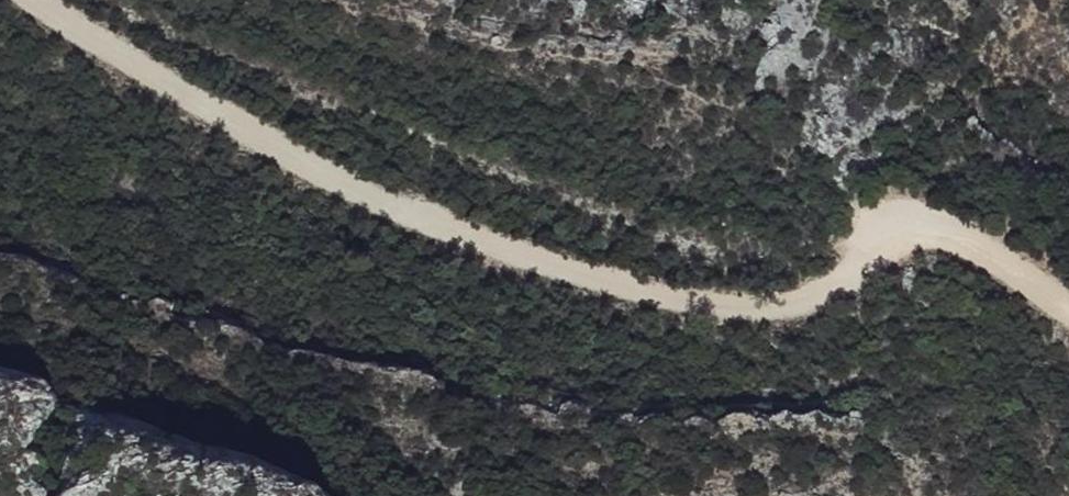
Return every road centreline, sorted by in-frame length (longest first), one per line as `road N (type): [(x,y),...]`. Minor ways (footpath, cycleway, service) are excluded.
road 1 (track): [(42,0),(83,16),(301,159),(593,272),(781,304),(855,282),(886,231),(951,225),(1068,304)]

